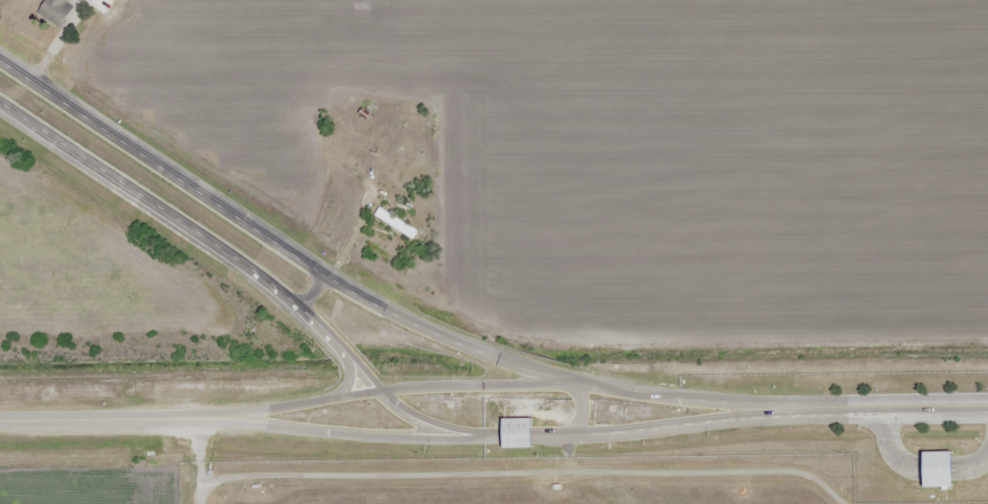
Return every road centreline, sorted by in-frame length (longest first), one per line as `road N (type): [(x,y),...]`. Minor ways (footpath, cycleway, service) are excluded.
road 1 (tertiary): [(849,406),(569,379),(138,417)]
road 2 (tertiary): [(138,417),(582,435),(849,406)]
road 3 (tertiary): [(569,379),(470,348),(330,278),(0,59)]
road 4 (tertiary): [(0,105),(285,293),(398,405),(477,435)]
road 5 (tertiary): [(0,420),(138,417)]
road 6 (residential): [(849,406),(987,405)]

